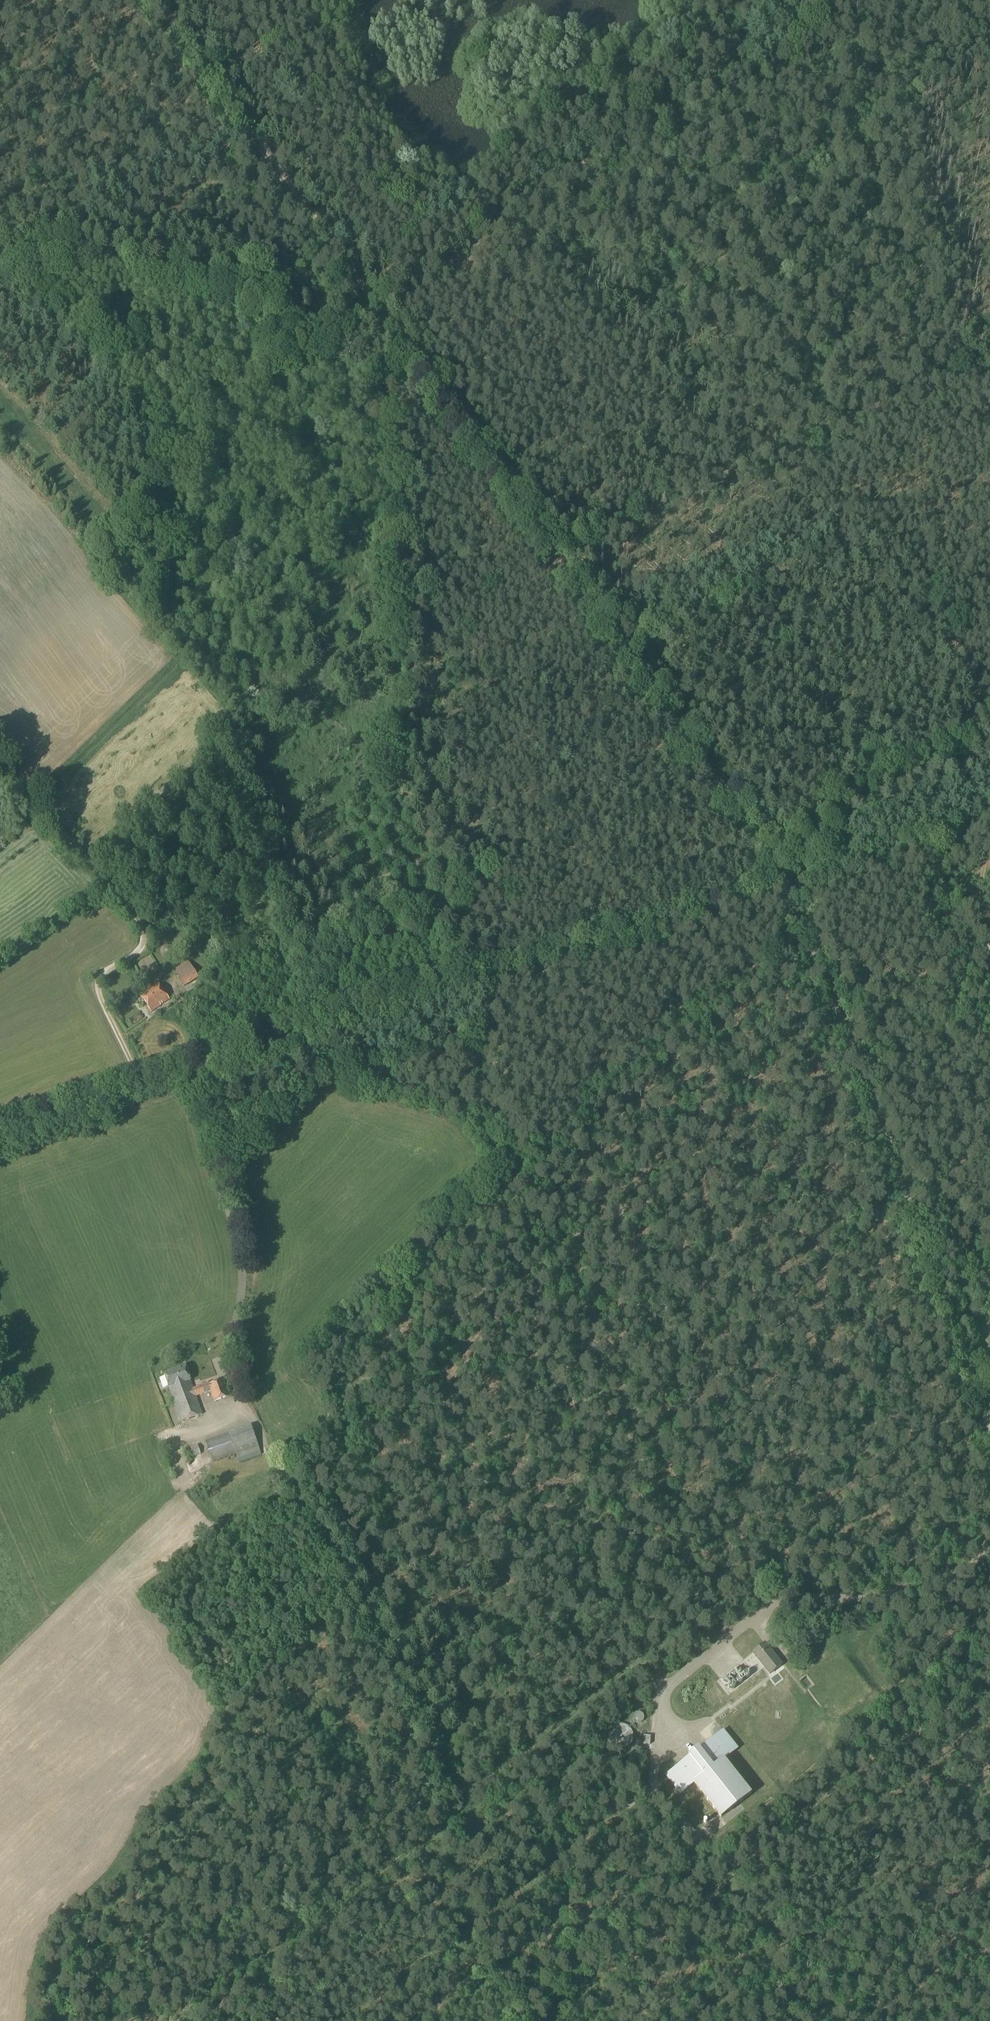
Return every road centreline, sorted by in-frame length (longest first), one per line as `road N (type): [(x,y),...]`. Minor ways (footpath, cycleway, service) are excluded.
road 1 (track): [(789,891),(157,0)]
road 2 (unclassified): [(789,891),(212,1071)]
road 3 (unclassified): [(989,1422),(789,891)]
road 4 (track): [(142,1095),(97,991),(99,979),(146,942),(141,932),(73,847),(10,788)]
road 5 (track): [(658,1783),(470,1934),(456,1988),(426,2020)]
road 6 (track): [(252,139),(116,180),(0,196)]
road 7 (unclassified): [(0,1142),(212,1071)]
road 8 (unclassified): [(989,825),(789,891)]
road 9 (track): [(699,2020),(778,1954),(732,1893)]
road 10 (track): [(357,1596),(273,1448)]

